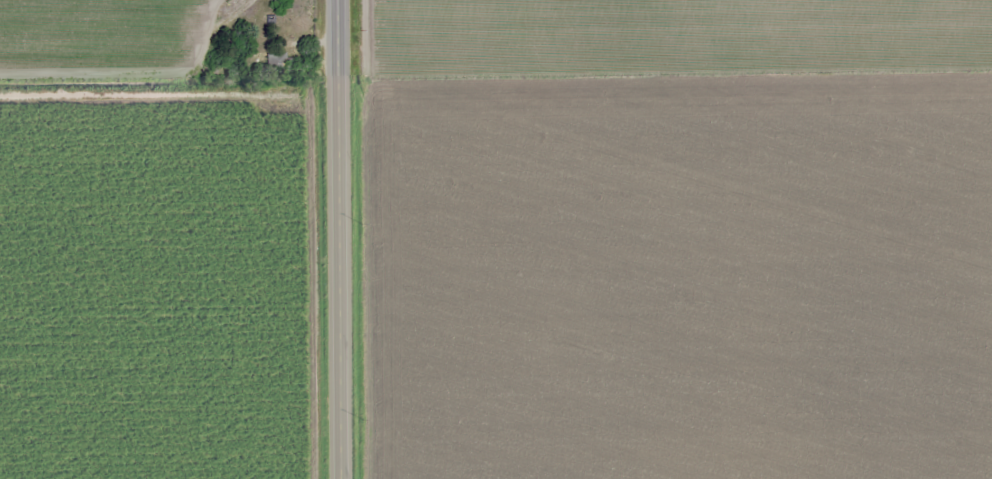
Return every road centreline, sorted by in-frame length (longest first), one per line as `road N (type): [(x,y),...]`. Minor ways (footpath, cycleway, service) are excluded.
road 1 (secondary): [(352,478),(347,0)]

